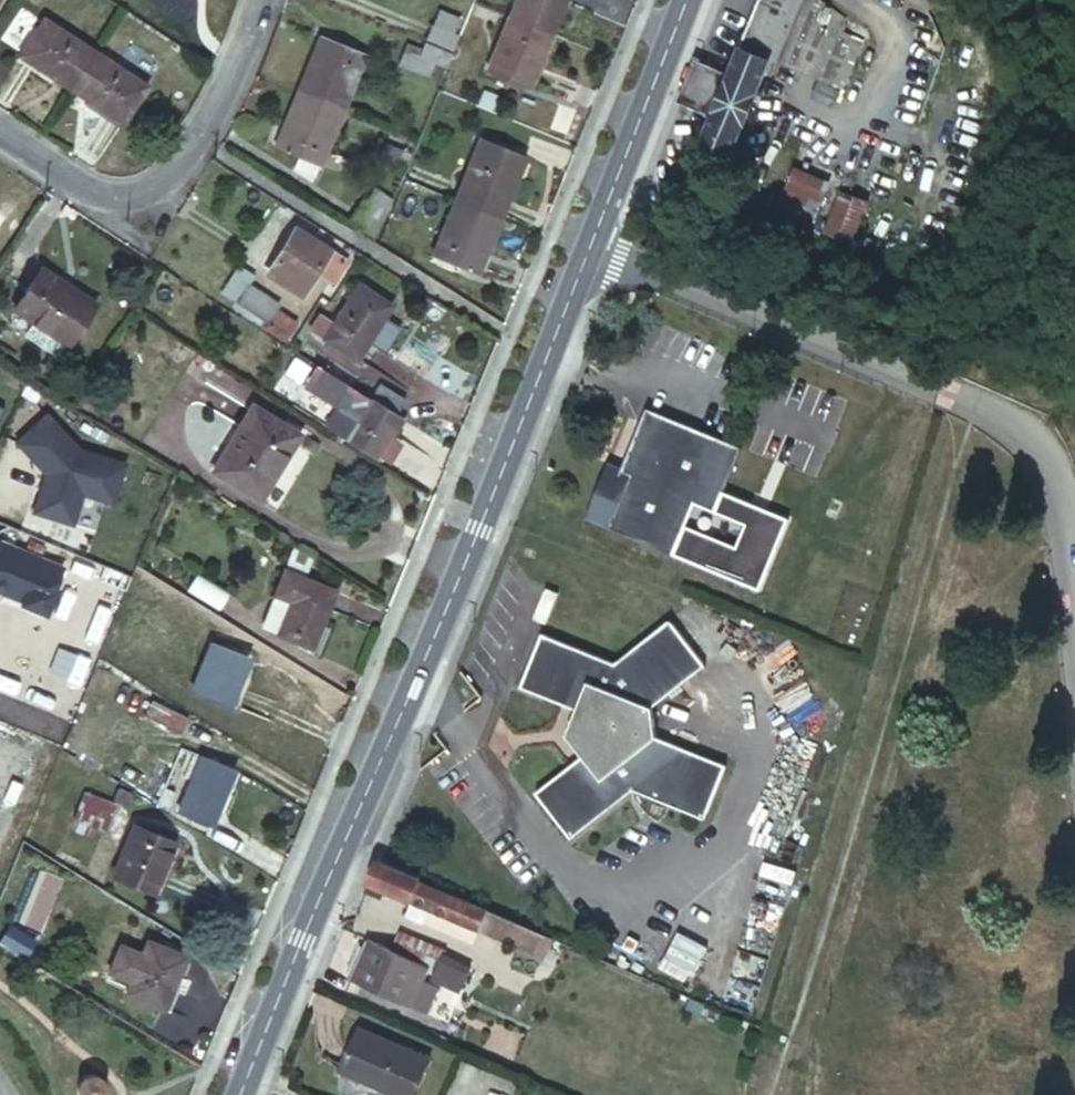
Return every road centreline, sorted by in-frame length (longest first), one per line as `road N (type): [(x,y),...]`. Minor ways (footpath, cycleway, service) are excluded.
road 1 (secondary): [(238,1094),(480,530),(688,0)]
road 2 (track): [(768,1063),(960,397)]
road 3 (residential): [(0,130),(98,192),(133,194),(161,176),(204,119),(253,0)]

